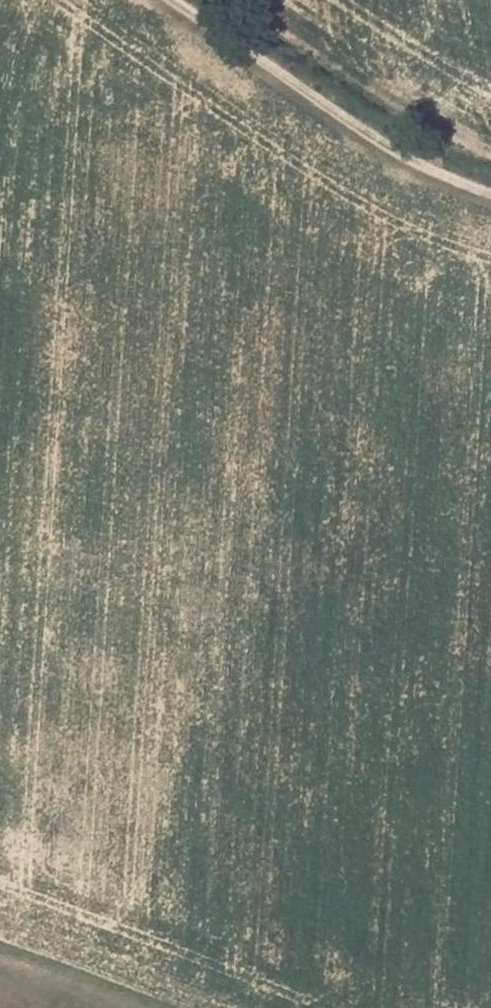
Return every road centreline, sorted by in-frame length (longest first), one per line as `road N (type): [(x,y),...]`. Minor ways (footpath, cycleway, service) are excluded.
road 1 (track): [(168,0),(395,163),(490,196)]

